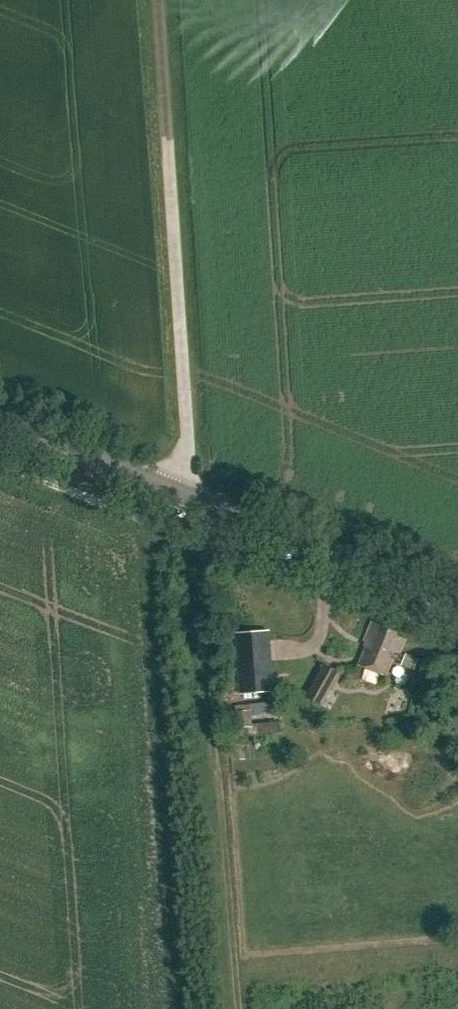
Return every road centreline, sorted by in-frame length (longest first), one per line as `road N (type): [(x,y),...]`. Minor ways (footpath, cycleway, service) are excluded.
road 1 (unclassified): [(190,500),(156,0)]
road 2 (track): [(205,540),(236,1008)]
road 3 (tertiary): [(457,607),(190,500)]
road 4 (tertiary): [(190,500),(0,423)]

